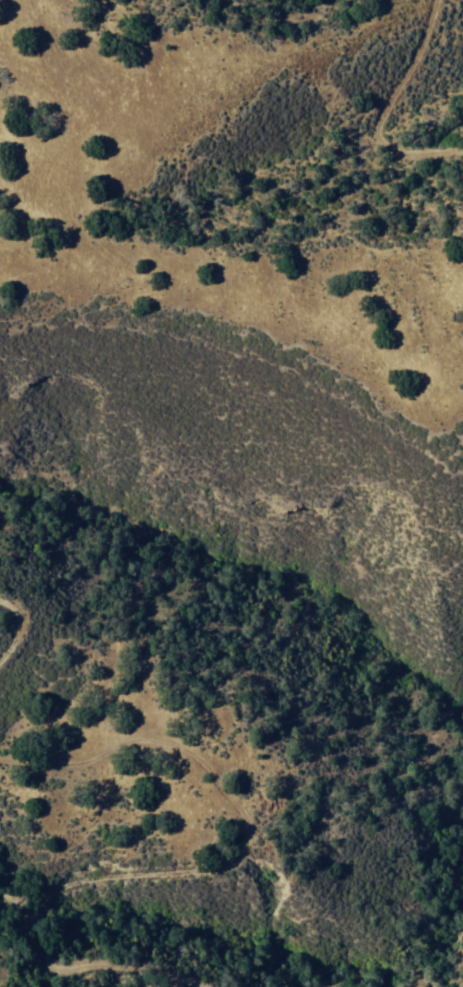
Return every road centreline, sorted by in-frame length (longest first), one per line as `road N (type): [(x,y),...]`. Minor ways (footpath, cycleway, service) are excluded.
road 1 (track): [(0,556),(12,558),(22,648),(271,691),(313,728),(313,755),(181,823),(186,866),(379,986)]
road 2 (track): [(462,160),(450,161),(413,140),(450,39),(448,0)]

